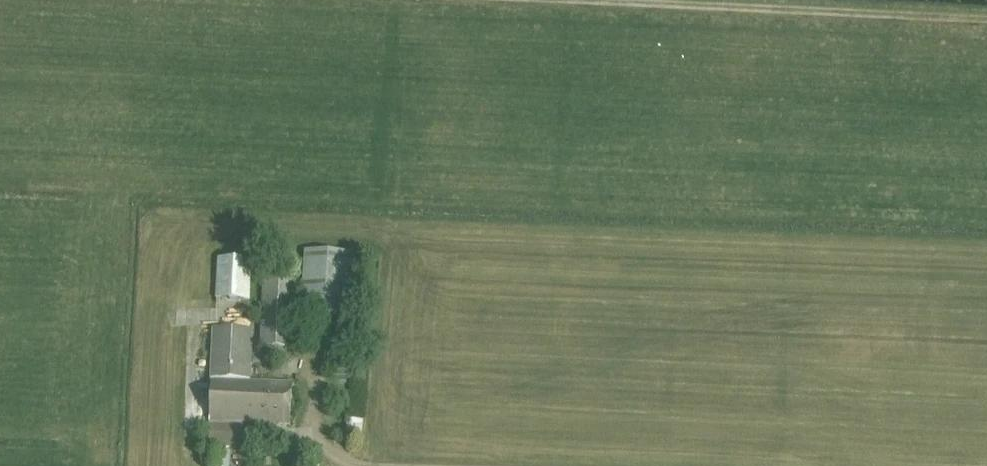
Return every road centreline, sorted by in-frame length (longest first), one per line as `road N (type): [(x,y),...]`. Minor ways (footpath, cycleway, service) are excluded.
road 1 (track): [(986,20),(566,0)]

